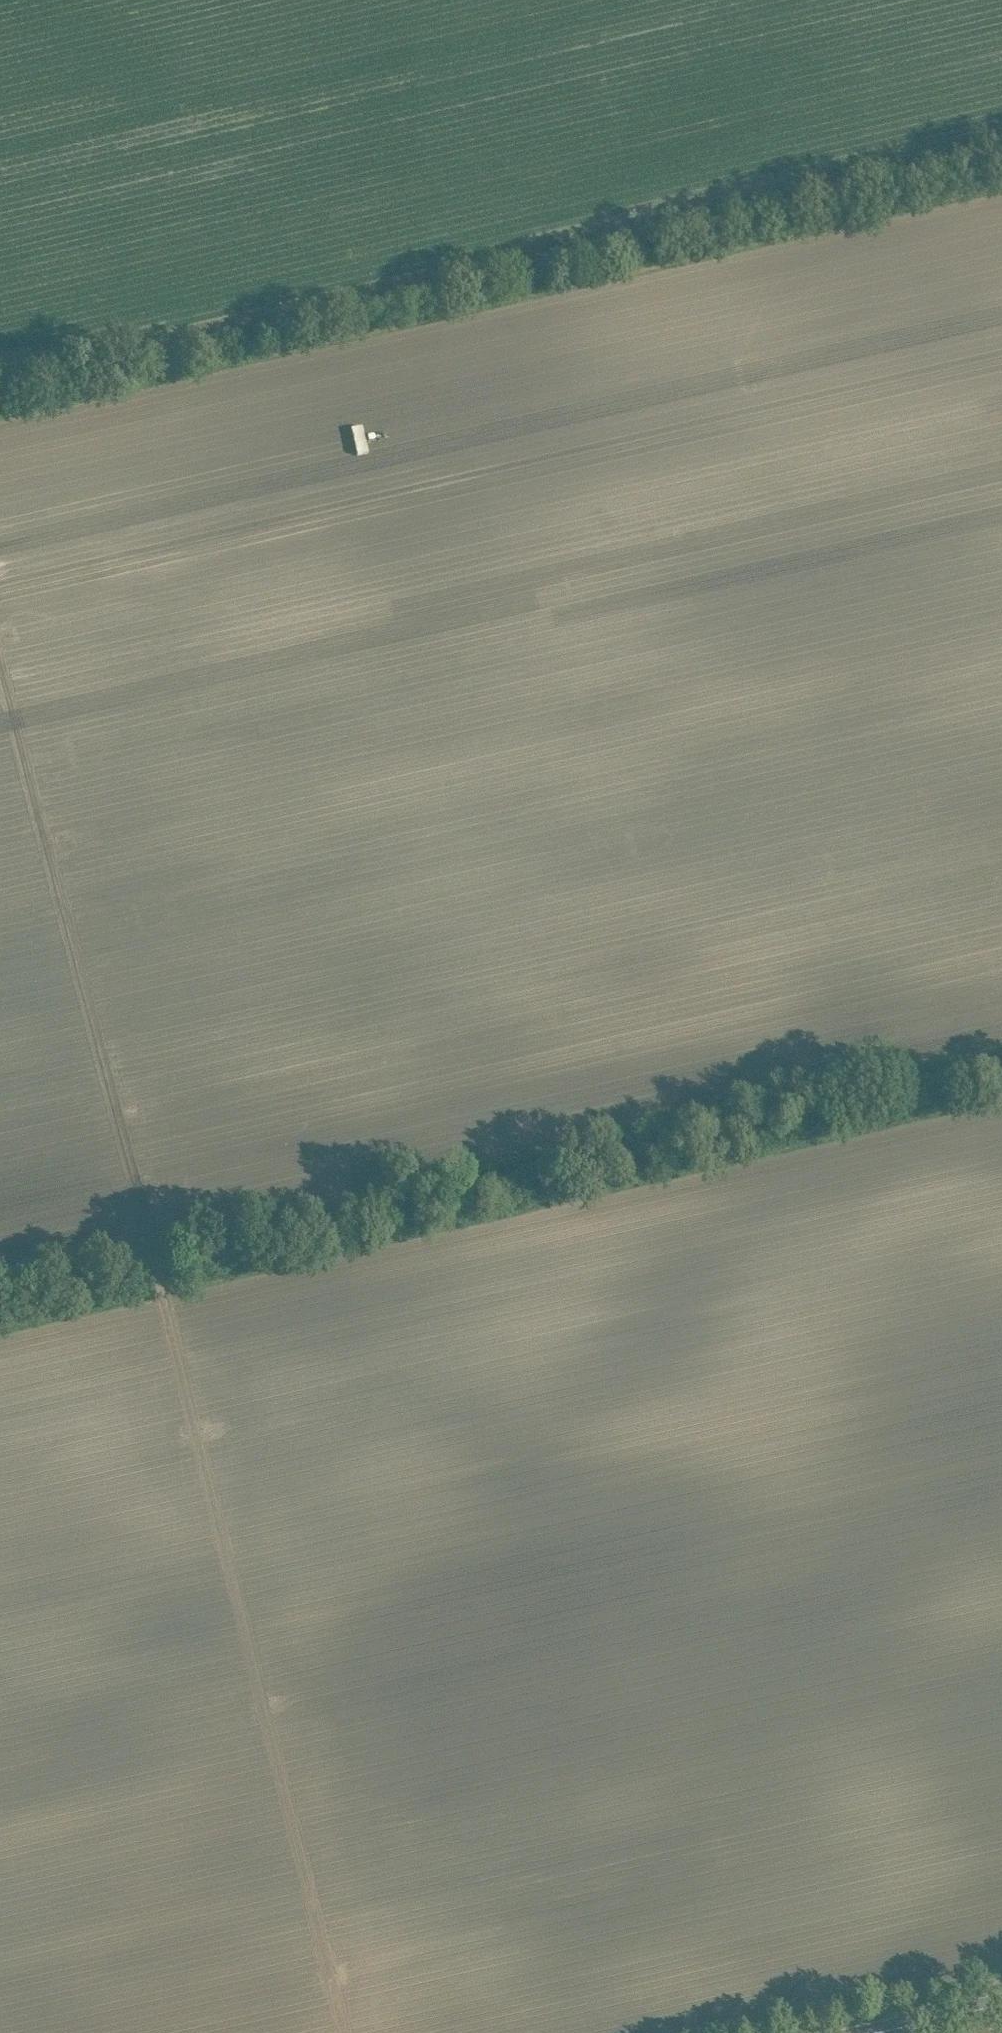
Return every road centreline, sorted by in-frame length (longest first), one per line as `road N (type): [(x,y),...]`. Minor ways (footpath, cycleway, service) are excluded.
road 1 (tertiary): [(856,2032),(1001,2000)]

